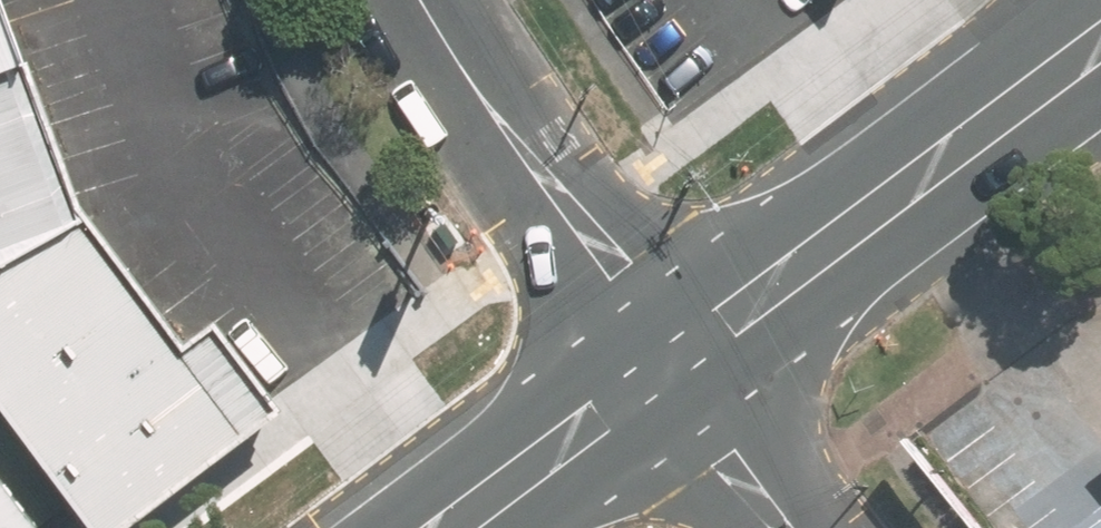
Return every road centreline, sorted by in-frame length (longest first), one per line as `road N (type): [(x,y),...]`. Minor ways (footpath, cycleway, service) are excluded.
road 1 (secondary): [(1100,43),(674,361)]
road 2 (residential): [(674,361),(508,139),(423,0)]
road 3 (secondary): [(674,361),(451,527)]
road 4 (residential): [(799,527),(674,361)]

